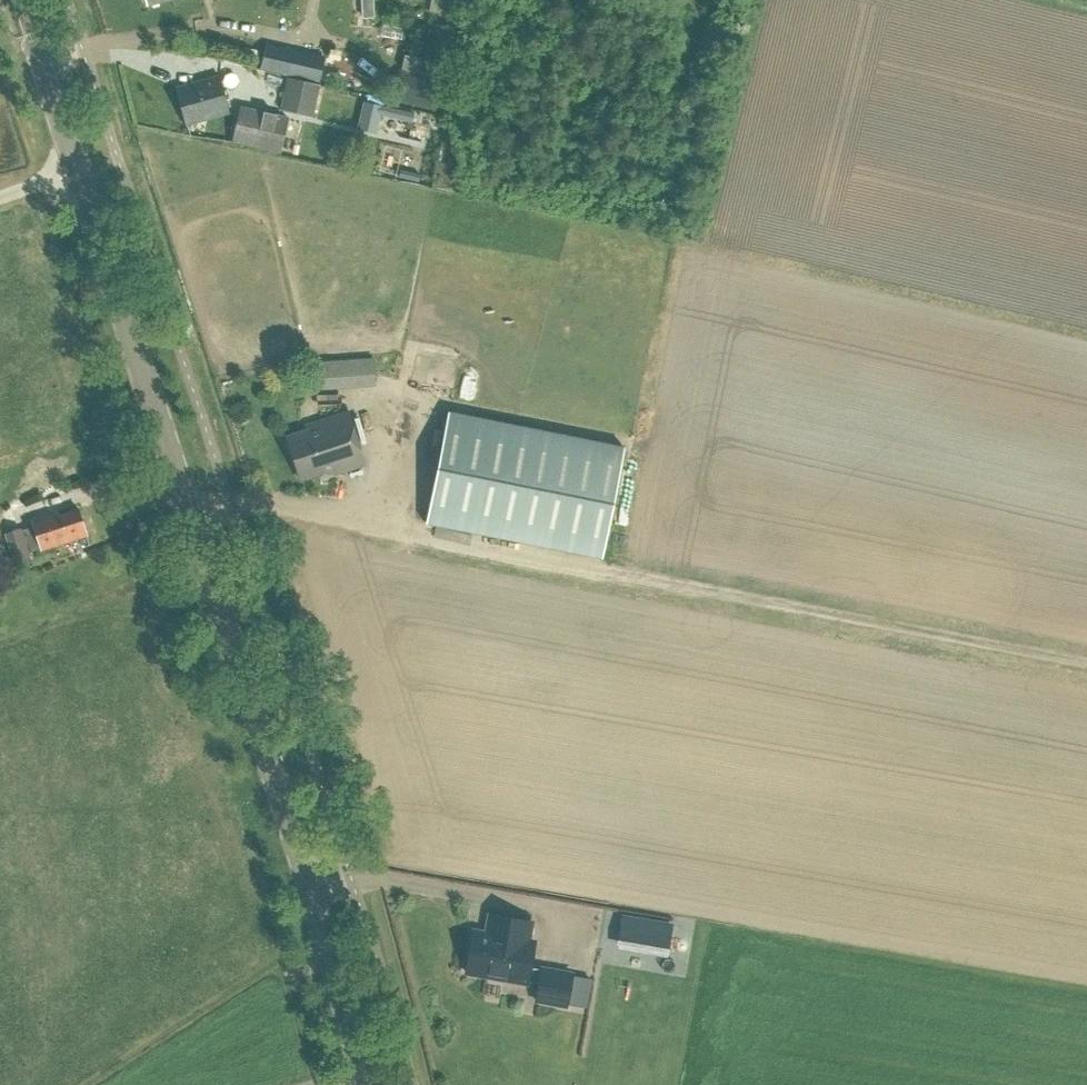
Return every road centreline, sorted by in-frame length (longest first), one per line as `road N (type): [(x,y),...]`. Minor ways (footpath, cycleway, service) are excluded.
road 1 (tertiary): [(363,1084),(262,735),(22,0)]
road 2 (track): [(0,199),(118,158)]

